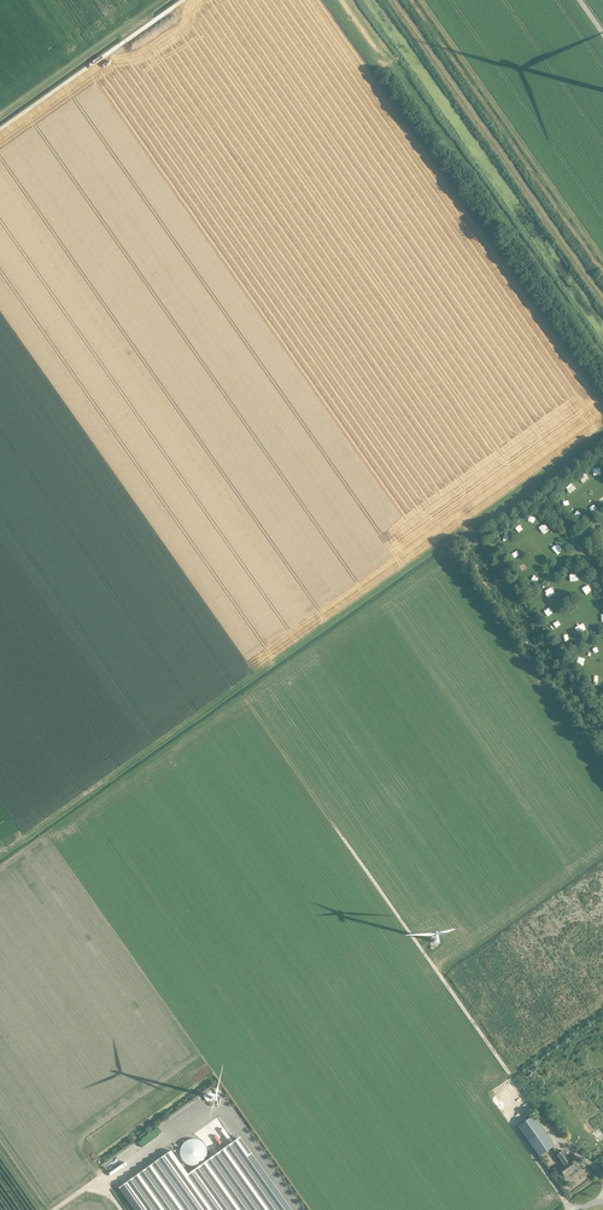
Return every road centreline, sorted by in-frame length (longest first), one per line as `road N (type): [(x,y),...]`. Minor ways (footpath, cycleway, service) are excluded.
road 1 (track): [(349,0),(602,355)]

